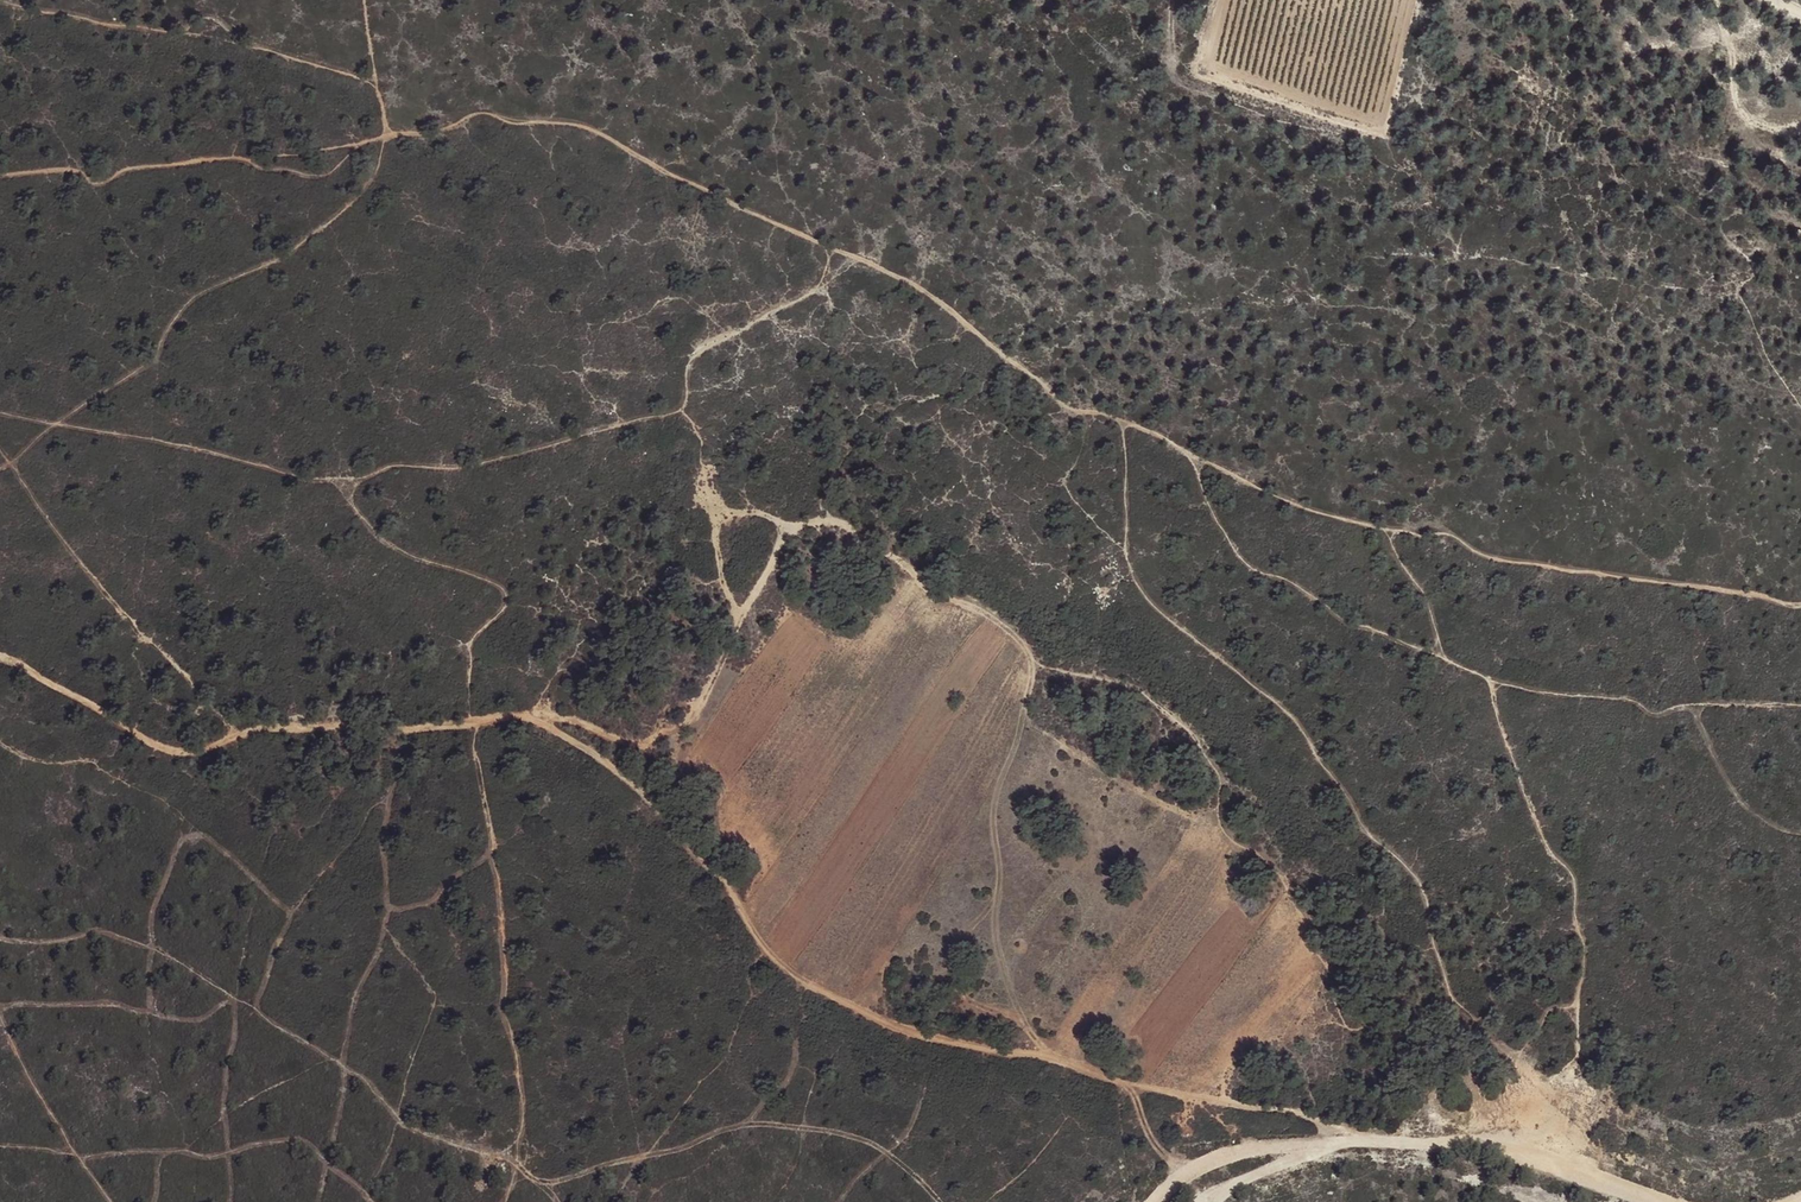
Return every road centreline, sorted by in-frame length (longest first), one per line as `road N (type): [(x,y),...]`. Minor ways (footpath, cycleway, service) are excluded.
road 1 (track): [(1125,423),(1063,404),(958,311),(899,275),(762,219),(577,125),(484,114),(387,137)]
road 2 (track): [(1160,1201),(1197,1163),(1365,1139),(1460,1143),(1666,1201)]
road 3 (track): [(239,725),(202,750),(156,747),(0,656)]

